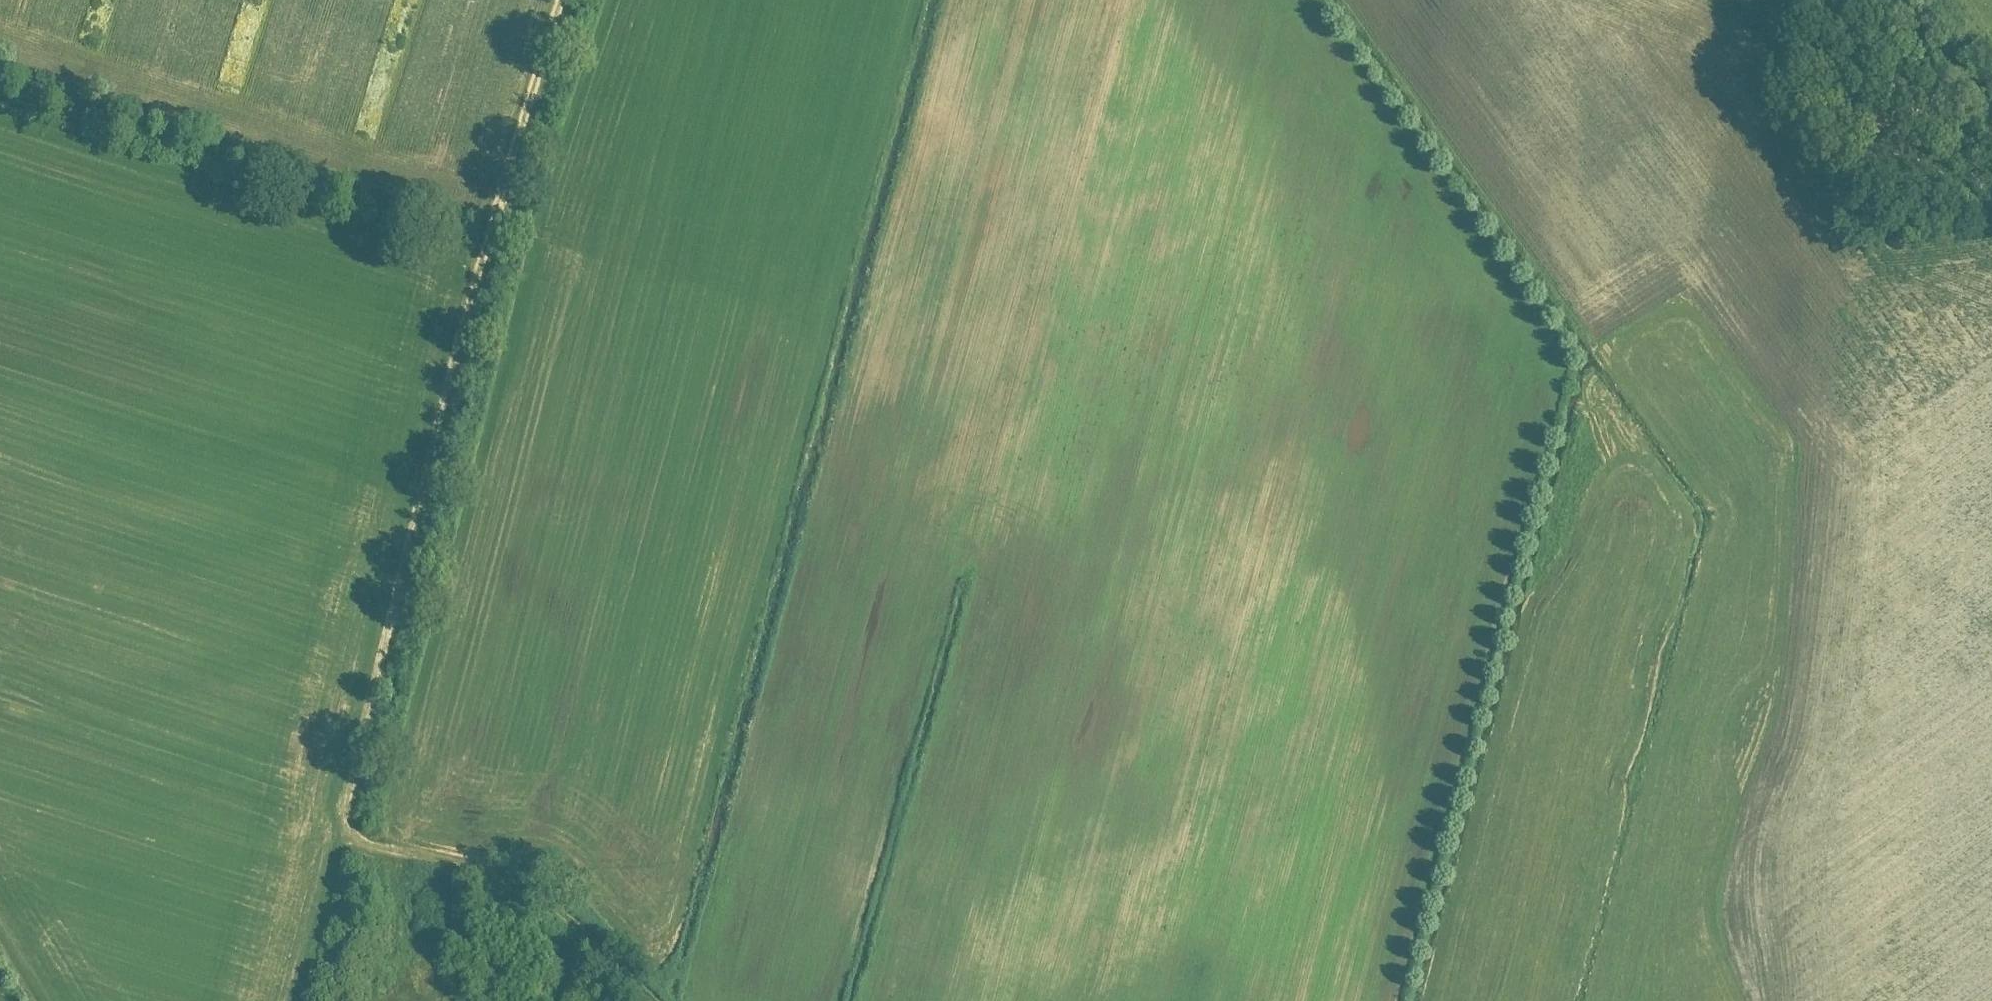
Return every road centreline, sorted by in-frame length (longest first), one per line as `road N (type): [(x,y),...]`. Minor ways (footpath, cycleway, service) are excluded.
road 1 (track): [(656,1000),(537,893),(364,840),(347,806),(478,287),(567,0)]
road 2 (track): [(1991,217),(1755,0)]

